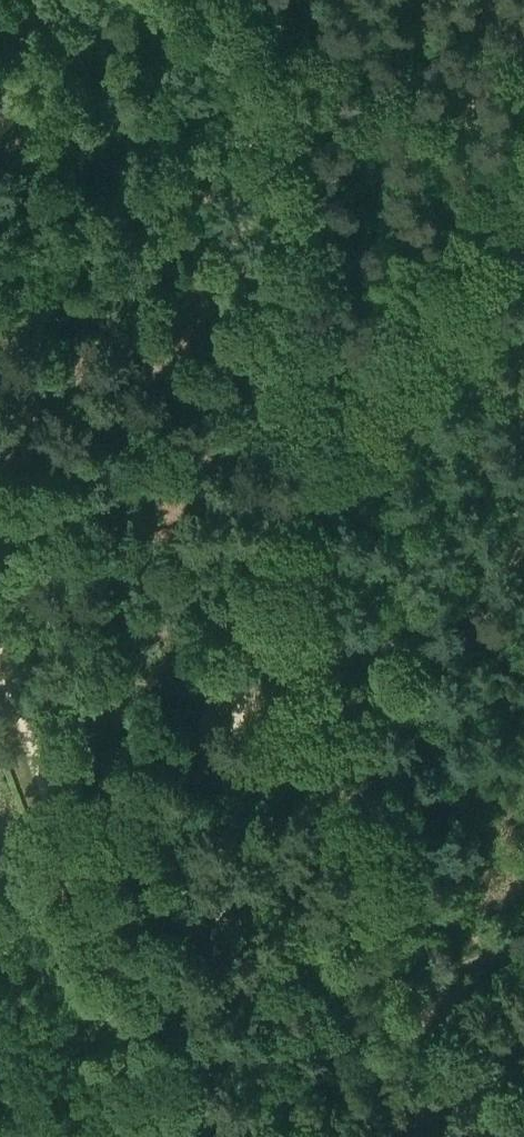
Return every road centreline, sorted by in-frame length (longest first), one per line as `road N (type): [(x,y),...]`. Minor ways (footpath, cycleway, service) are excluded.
road 1 (track): [(0,655),(173,1136)]
road 2 (track): [(209,1077),(251,590)]
road 3 (track): [(278,522),(523,157)]
road 4 (track): [(296,355),(269,144),(238,64),(195,0)]
road 5 (track): [(247,625),(142,634),(6,669)]
road 6 (track): [(251,590),(294,450),(296,355)]

